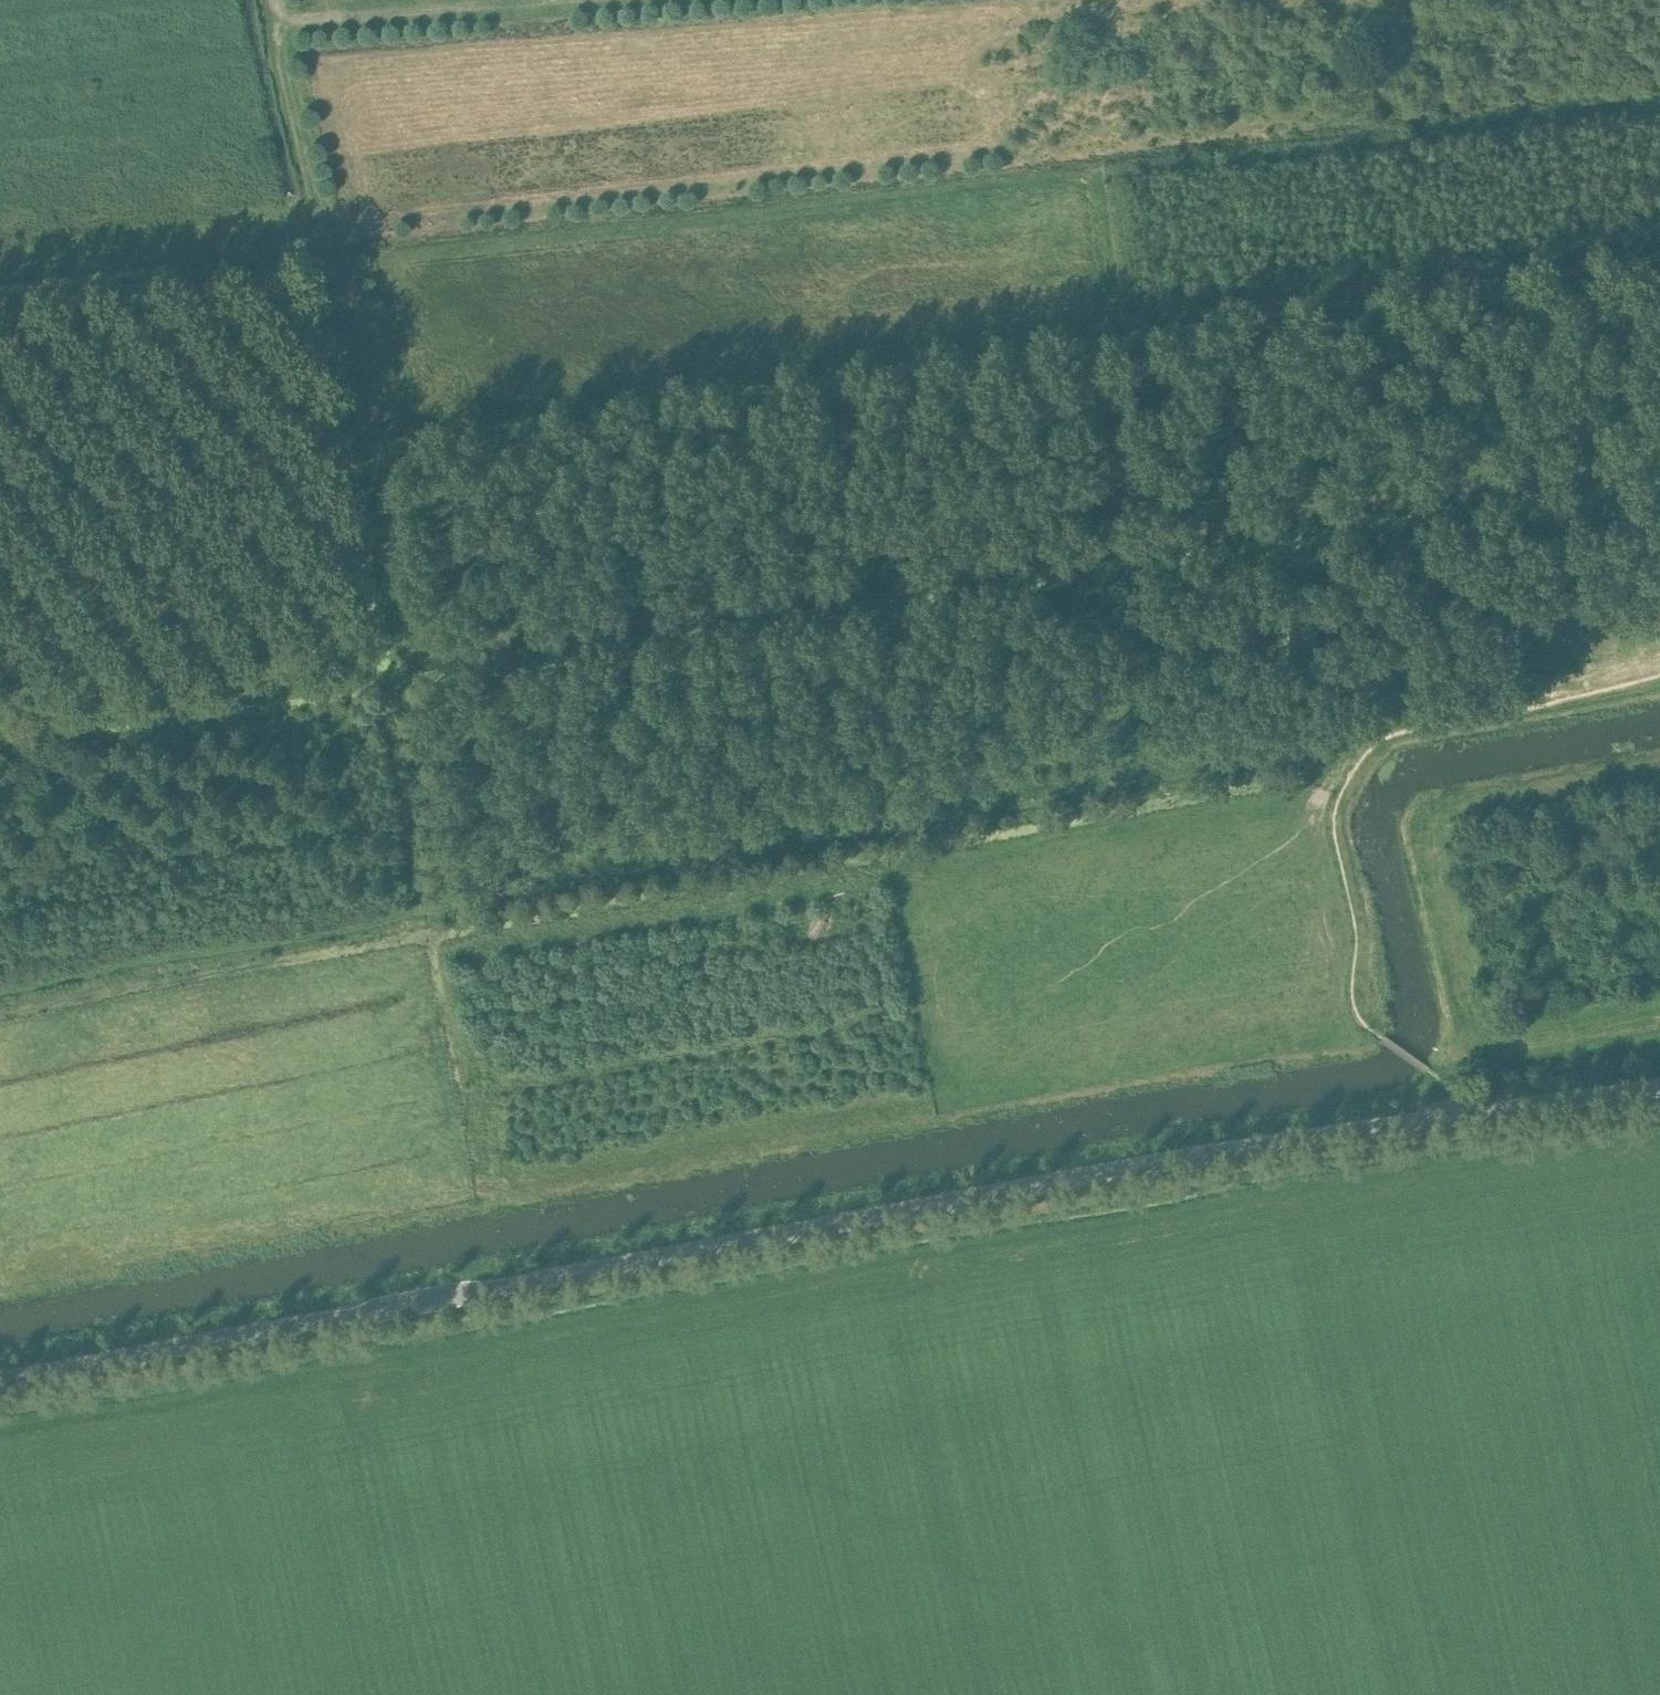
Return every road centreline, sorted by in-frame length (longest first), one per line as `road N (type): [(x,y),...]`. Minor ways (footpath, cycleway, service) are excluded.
road 1 (unclassified): [(0,1382),(1173,1158),(1659,1087)]
road 2 (track): [(1536,706),(1659,679)]

